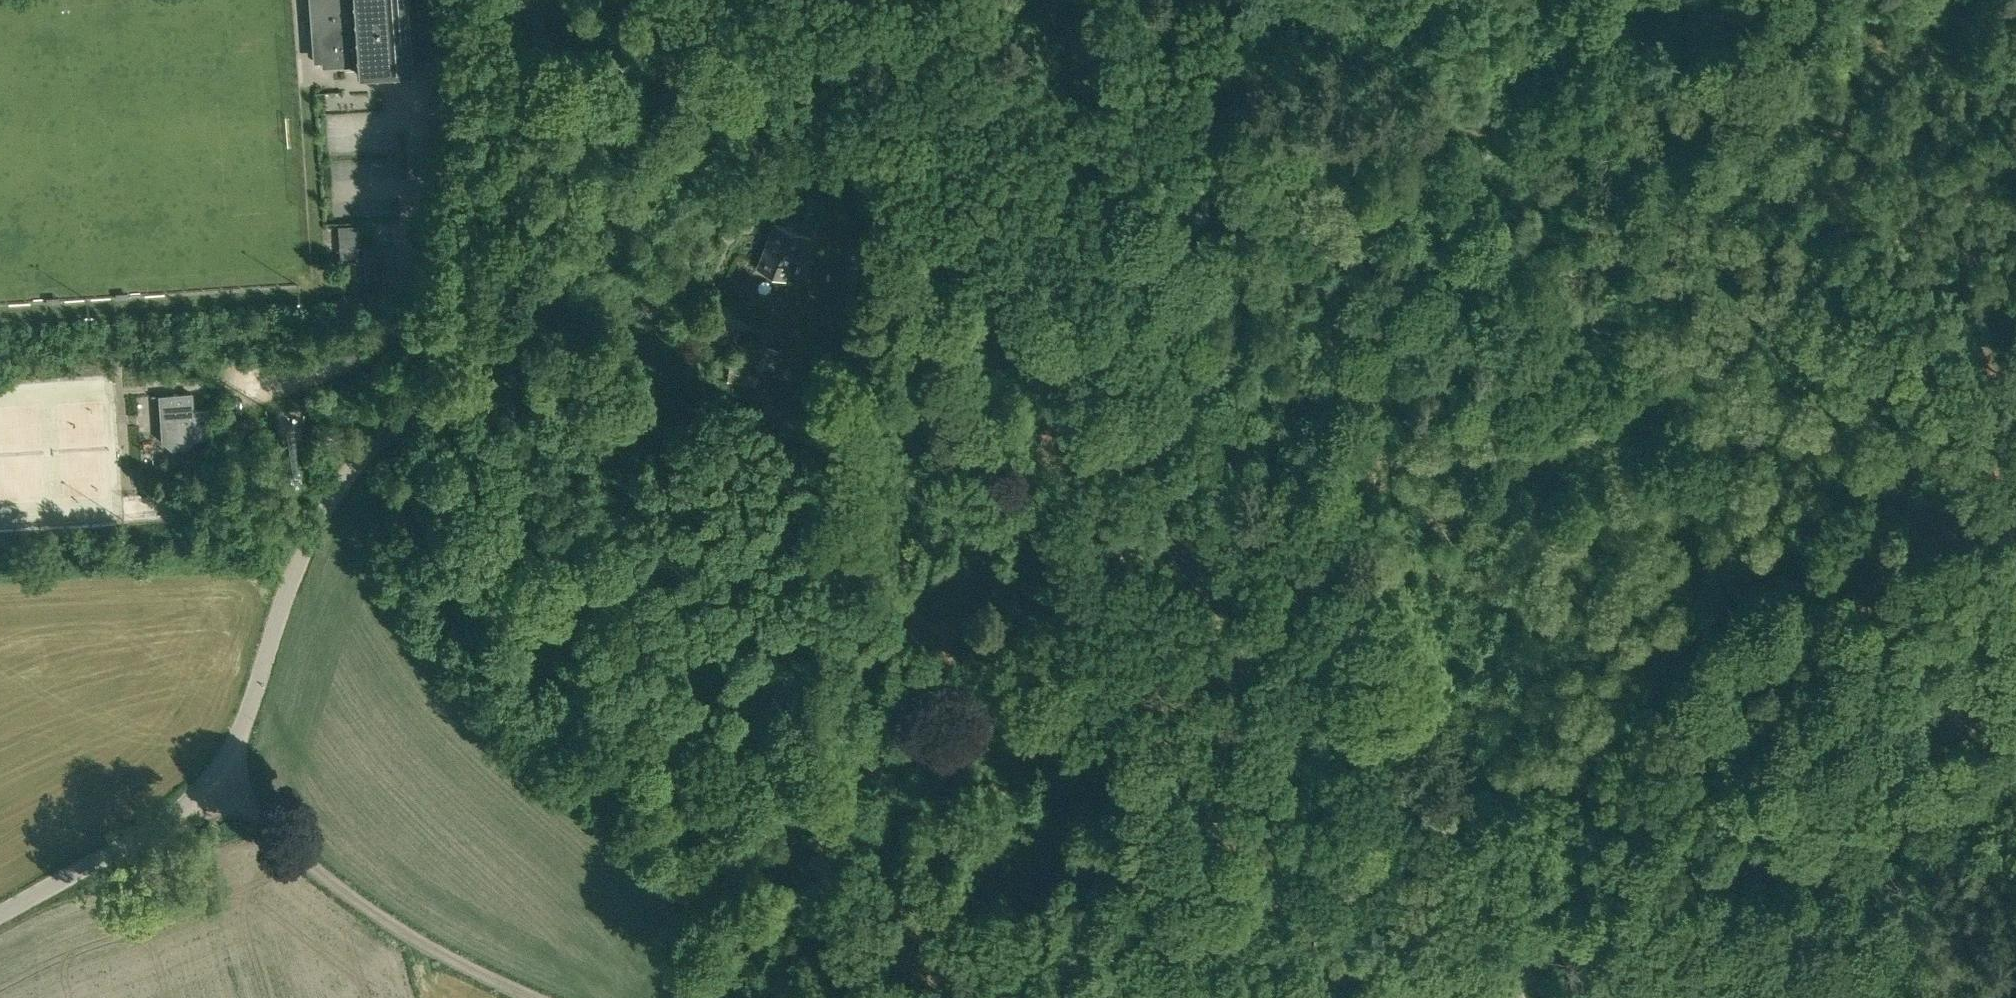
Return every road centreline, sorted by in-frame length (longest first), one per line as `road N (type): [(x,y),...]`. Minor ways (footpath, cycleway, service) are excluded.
road 1 (track): [(1559,917),(1566,846),(1552,797),(1508,797),(1435,768),(1409,678),(1381,491),(1329,522),(1266,581),(1218,676),(1152,740),(1068,763),(958,745),(858,762),(891,556),(945,443),(1048,330),(1222,200),(1274,117),(1255,71),(1171,0)]
road 2 (unclassified): [(0,913),(154,828),(217,777),(330,498),(381,438),(488,345),(503,305),(540,0)]
road 3 (track): [(1886,325),(1898,346),(1893,403),(1874,484),(1853,515),(1827,543),(1743,593),(1571,797),(1552,797)]
road 4 (track): [(1733,261),(1673,257),(1585,235),(1514,169),(1414,123),(1274,117)]
road 5 (track): [(1559,917),(2015,802)]
road 6 (track): [(1733,261),(1731,287),(1664,311),(1598,375),(1381,491)]
road 7 (track): [(217,777),(380,917),(536,997)]
road 8 (track): [(1240,997),(1559,917)]
road 9 (track): [(1733,261),(1763,266),(1771,238),(1758,0)]
road 10 (track): [(714,997),(800,801),(858,762)]
road 11 (track): [(1763,266),(1862,293),(1886,325),(1966,317),(2015,322)]

